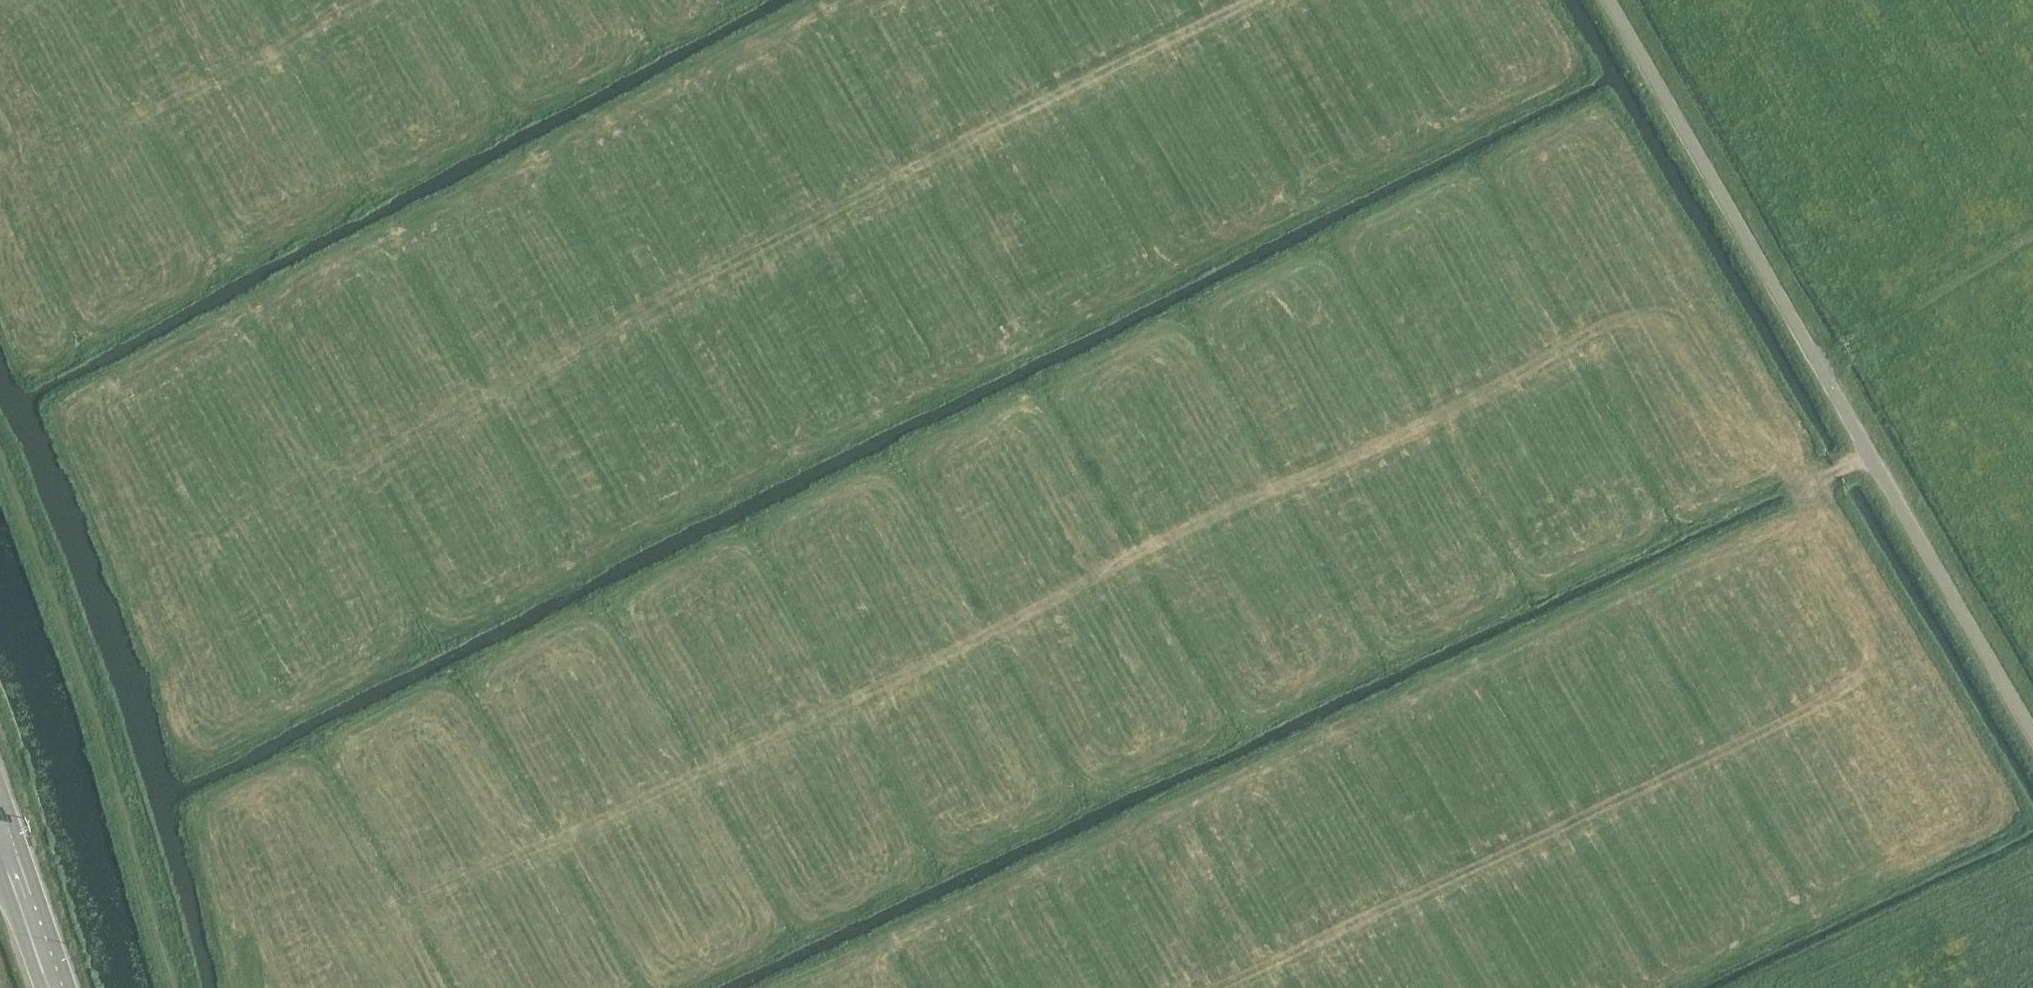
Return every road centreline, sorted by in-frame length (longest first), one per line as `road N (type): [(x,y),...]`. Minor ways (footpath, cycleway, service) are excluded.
road 1 (unclassified): [(2032,731),(1609,0)]
road 2 (track): [(2032,235),(1820,364)]
road 3 (primary): [(56,987),(10,856)]

